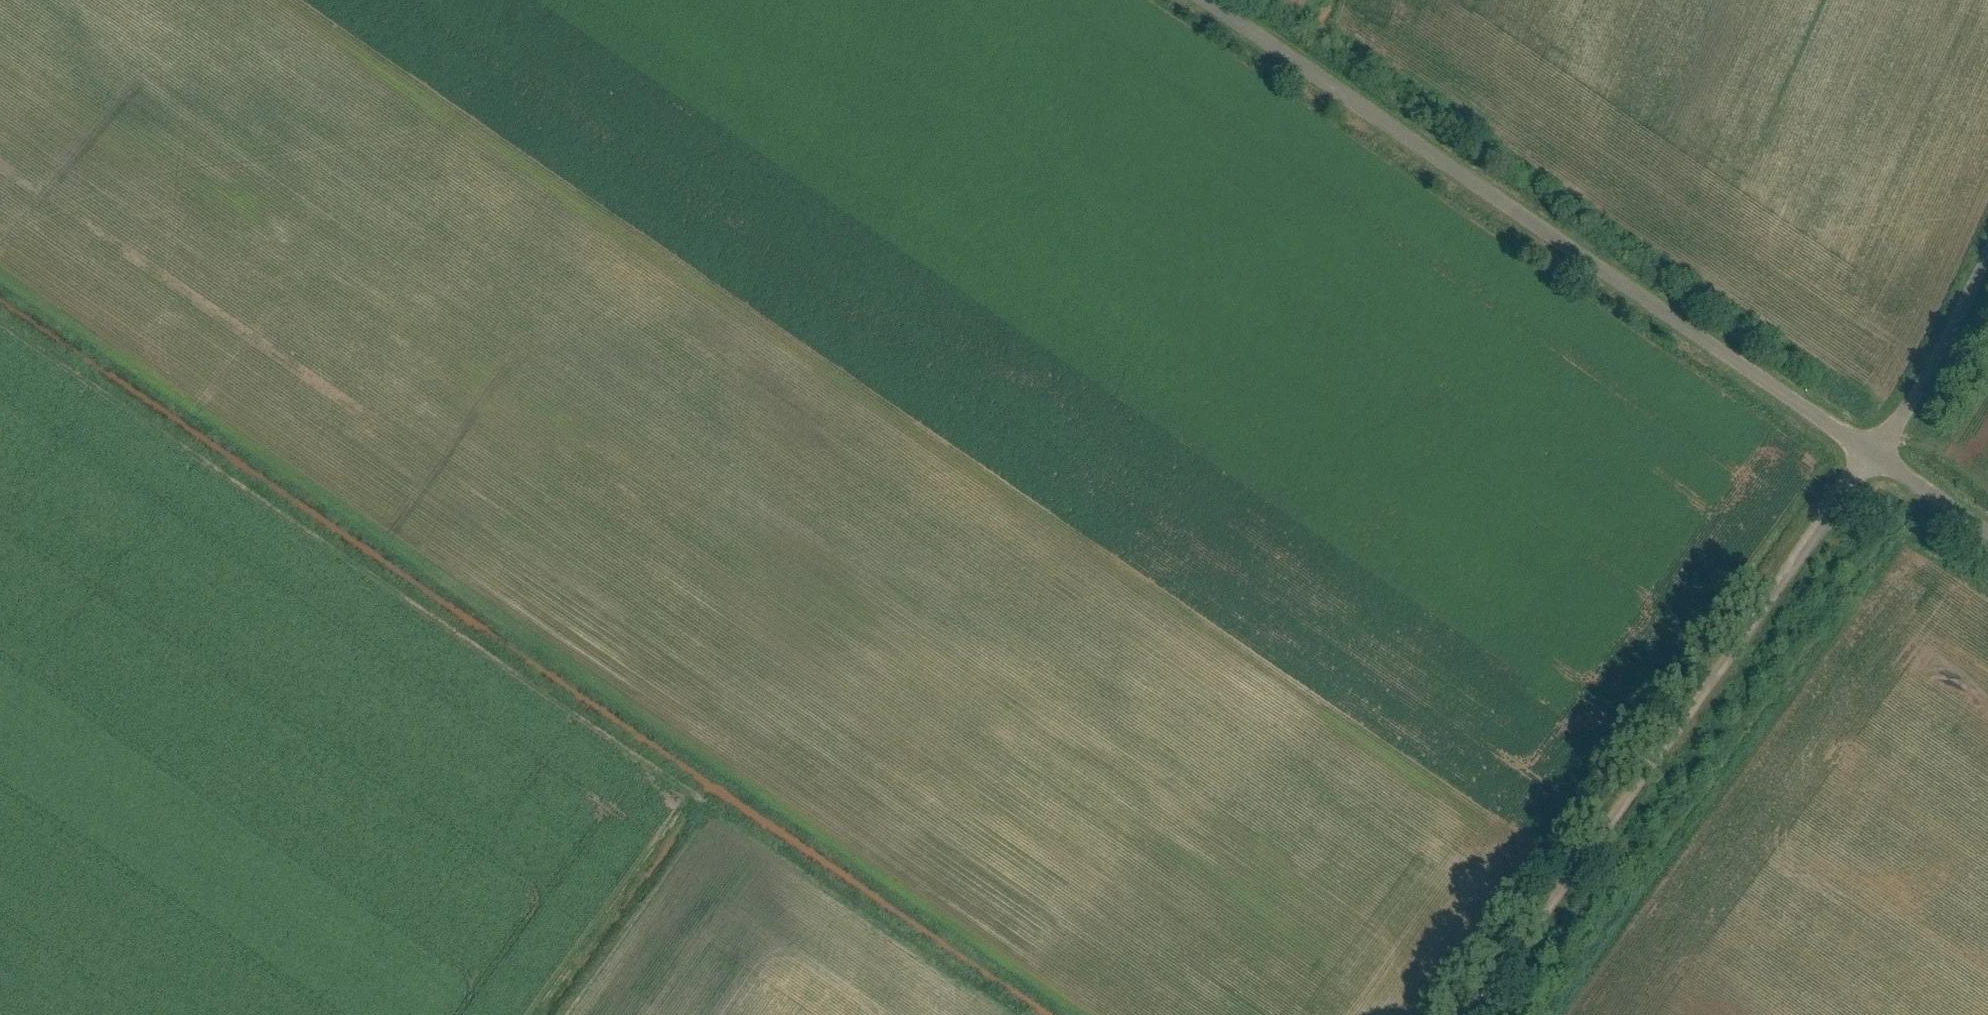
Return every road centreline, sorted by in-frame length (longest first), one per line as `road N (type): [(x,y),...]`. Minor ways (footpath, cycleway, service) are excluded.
road 1 (unclassified): [(1861,443),(1208,0)]
road 2 (track): [(1450,1014),(1861,443)]
road 3 (unclassified): [(1861,443),(1899,386),(1987,198)]
road 4 (unclassified): [(1987,530),(1861,443)]

